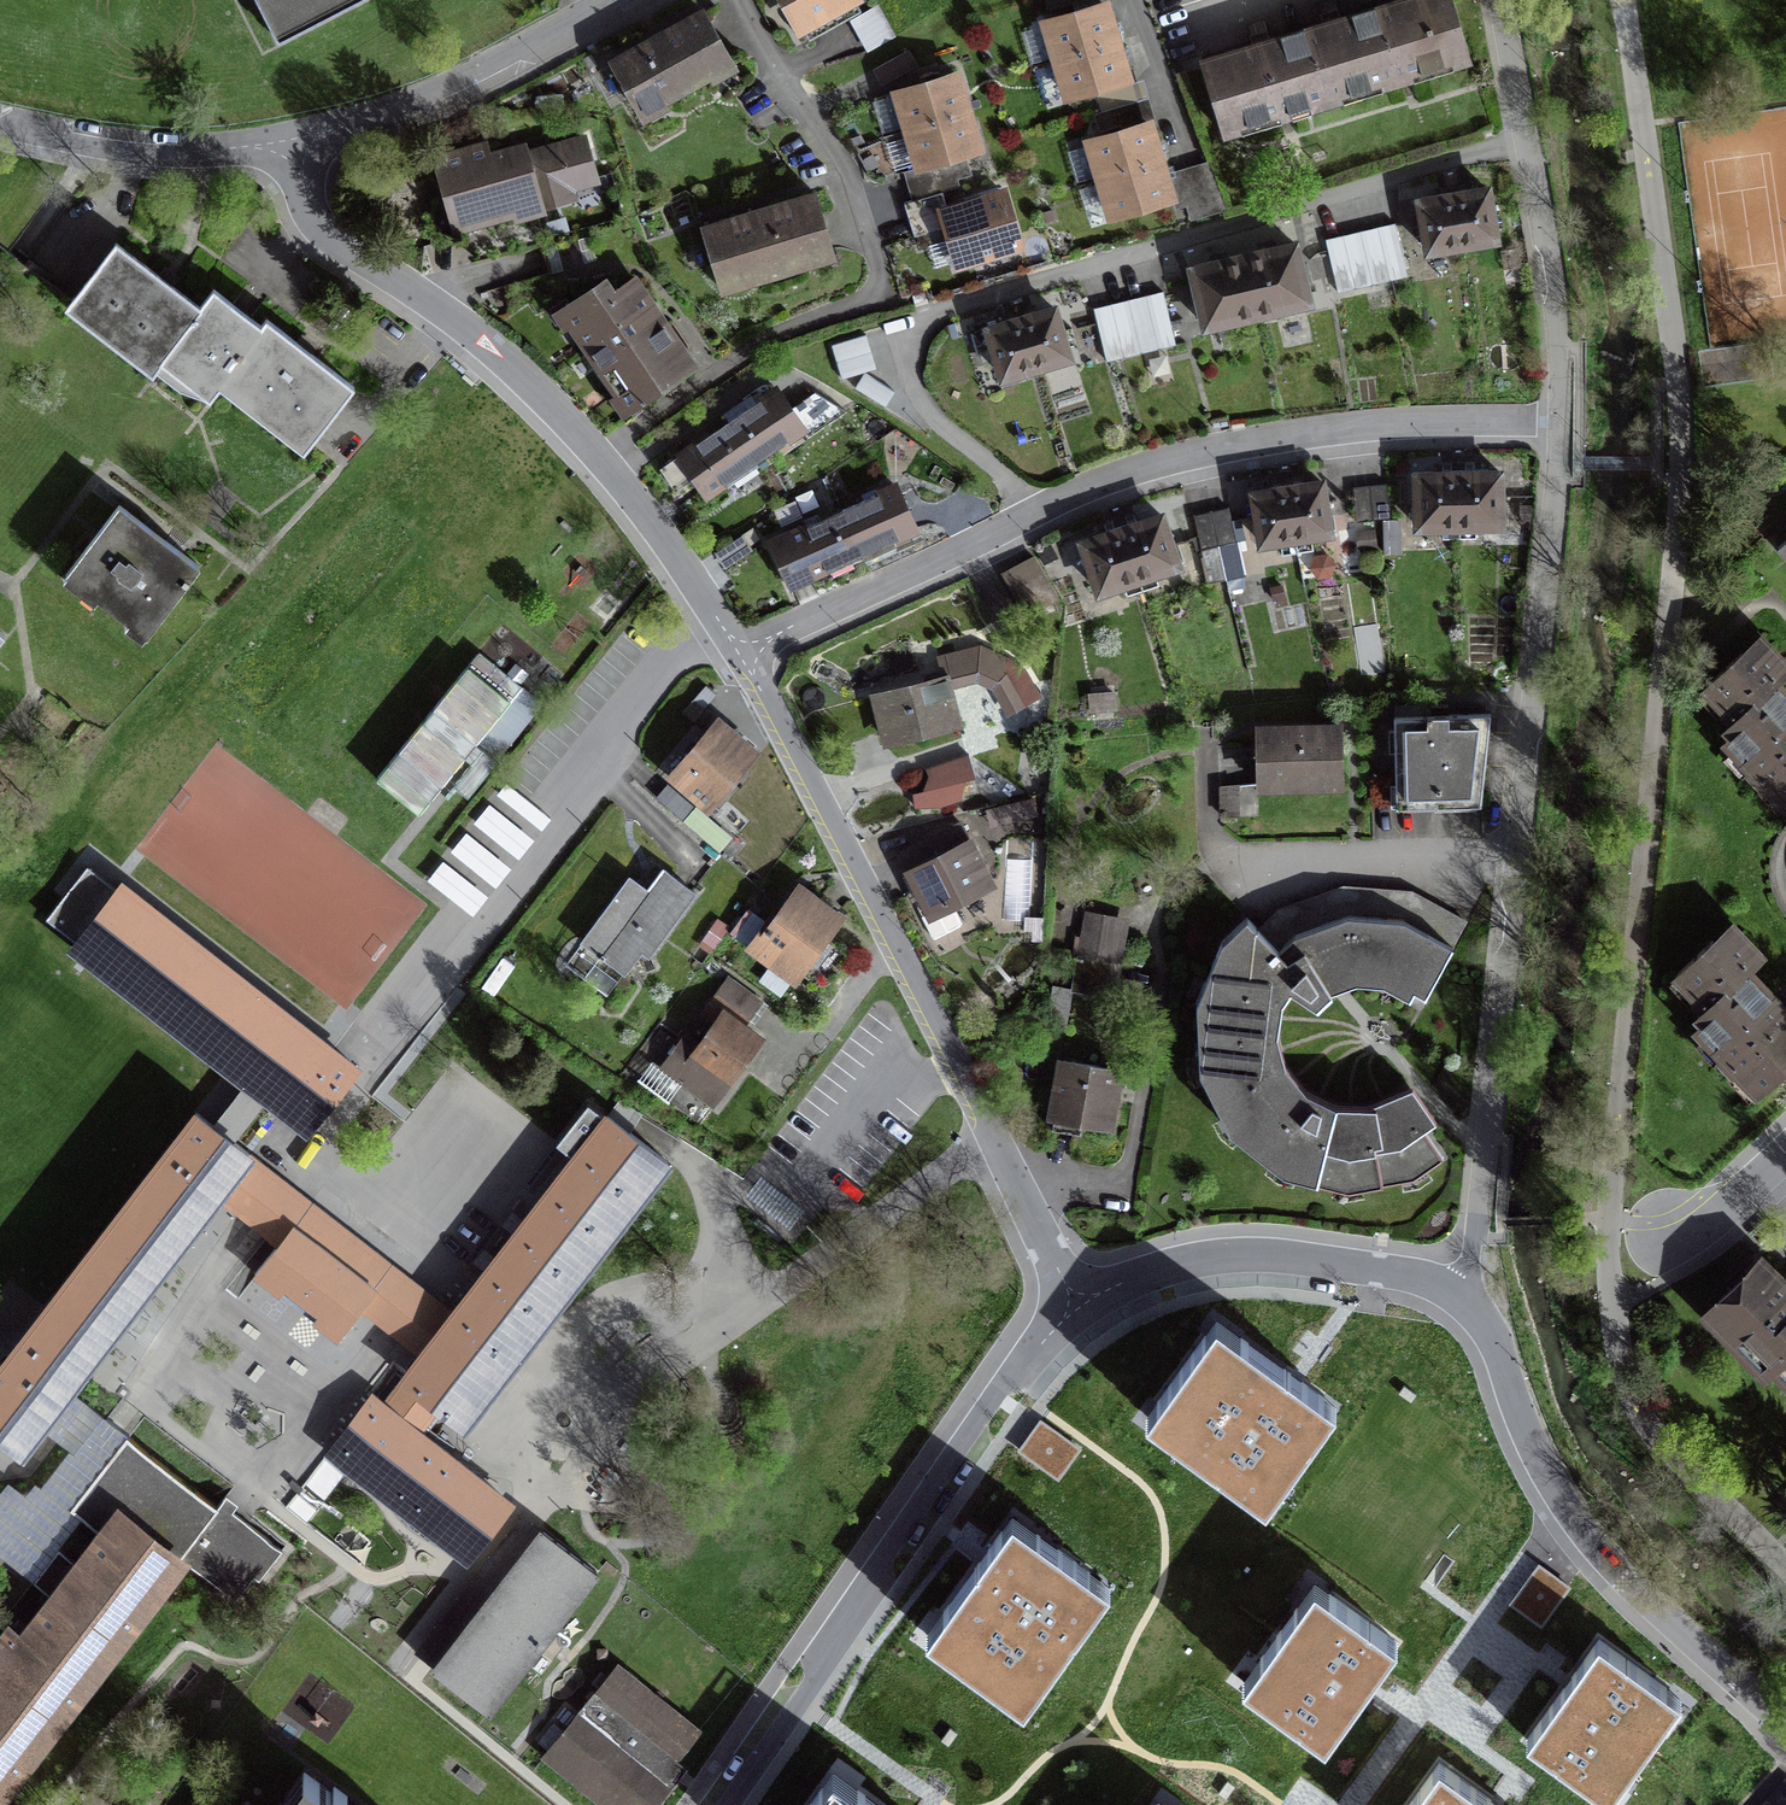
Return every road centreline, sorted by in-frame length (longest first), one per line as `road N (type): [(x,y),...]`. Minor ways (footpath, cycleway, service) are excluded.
road 1 (unclassified): [(1622,0),(1676,365),(1682,464),(1615,1220),(1615,1358),(1634,1410),(1785,1568)]
road 2 (unclassified): [(1560,421),(1469,1307)]
road 3 (residential): [(1035,511),(921,400),(910,358),(931,321),(1528,144)]
road 4 (unclassified): [(1074,1305),(740,653)]
road 5 (residential): [(740,0),(847,168),(878,284),(860,303),(750,350),(598,454)]
road 6 (residential): [(1074,1305),(720,1804)]
road 7 (residential): [(1560,421),(1365,426),(1231,446),(1121,474),(1035,511)]
road 8 (residential): [(1785,1728),(1645,1602),(1562,1508),(1469,1307)]
road 9 (unclassified): [(598,454),(470,330),(323,232),(293,139)]
road 10 (residential): [(1469,1307),(1417,1279),(1243,1258),(1153,1274),(1074,1305)]
road 11 (residential): [(626,0),(469,80),(293,139)]
road 12 (residential): [(1035,511),(740,653)]
road 13 (residential): [(293,139),(183,150),(0,123)]
road 14 (unclassified): [(1528,144),(1556,307),(1560,421)]
road 15 (unclassified): [(740,653),(598,454)]
road 16 (unclassified): [(1499,0),(1528,144)]
road 17 (residential): [(1666,1240),(1765,1172)]

